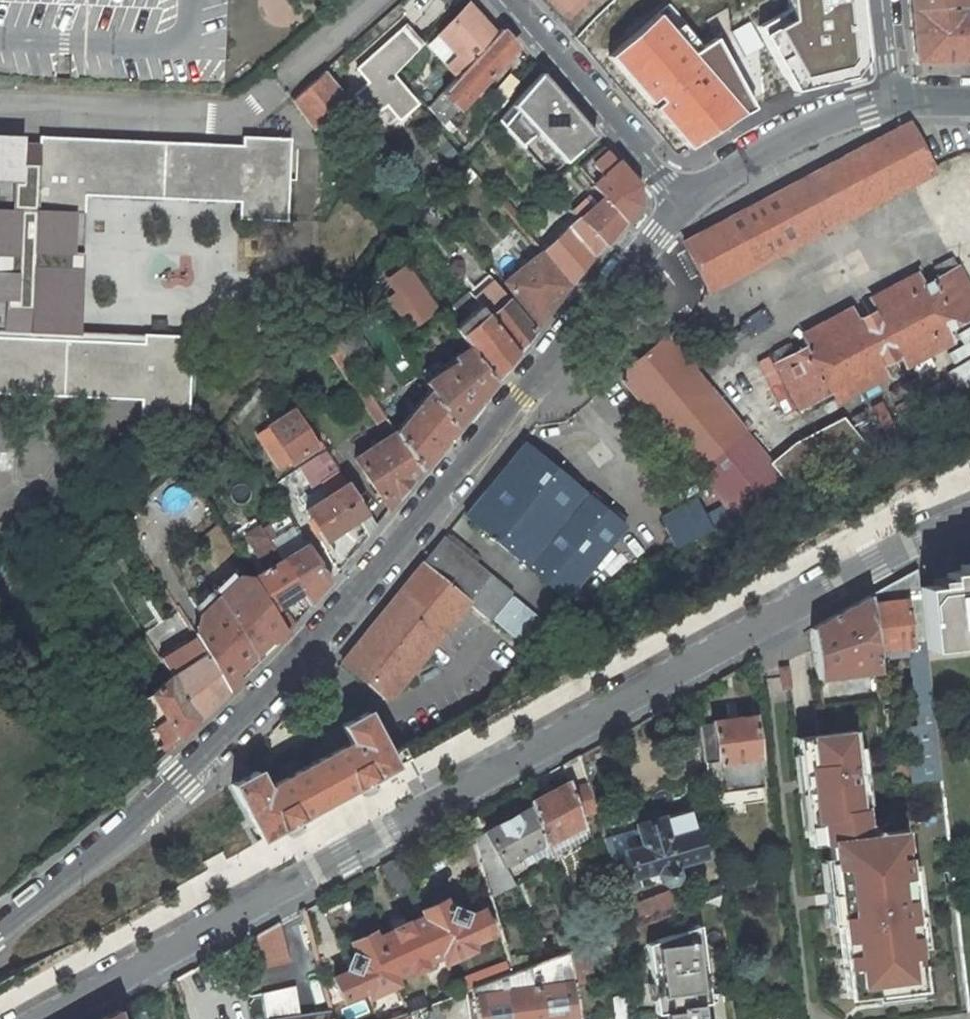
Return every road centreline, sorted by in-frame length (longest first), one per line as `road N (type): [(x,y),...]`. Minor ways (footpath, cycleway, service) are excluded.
road 1 (secondary): [(969,512),(47,1018)]
road 2 (residential): [(0,929),(185,781),(226,738),(684,202)]
road 3 (residential): [(684,202),(508,0)]
road 4 (residential): [(892,97),(778,138),(684,202)]

